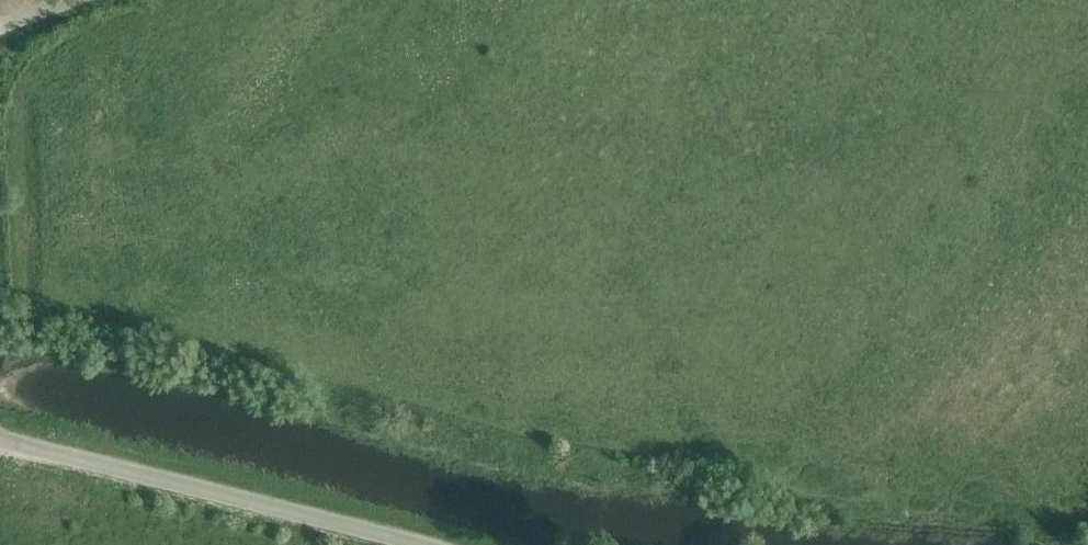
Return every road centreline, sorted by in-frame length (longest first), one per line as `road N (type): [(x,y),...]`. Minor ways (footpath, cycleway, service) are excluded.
road 1 (tertiary): [(408,544),(0,442)]

